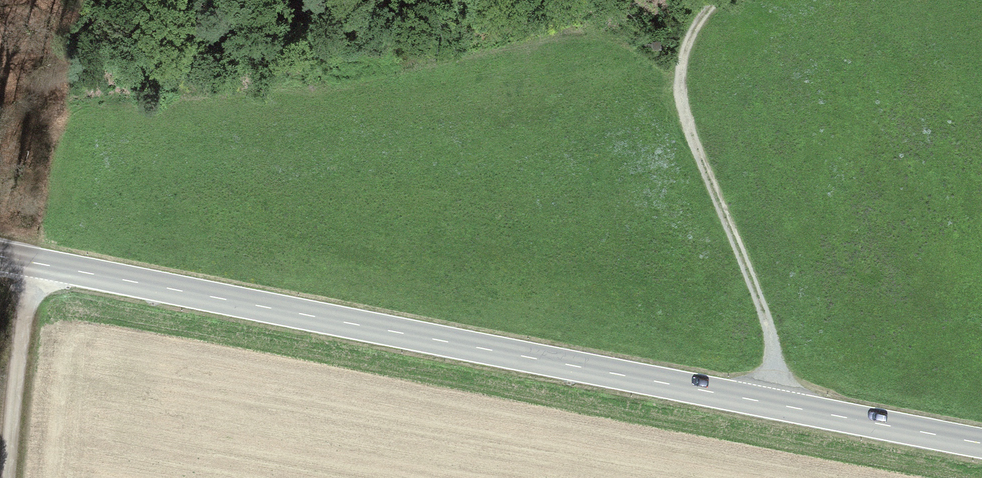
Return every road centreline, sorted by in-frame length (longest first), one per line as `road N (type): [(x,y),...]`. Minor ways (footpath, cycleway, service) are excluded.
road 1 (secondary): [(981,444),(0,257)]
road 2 (track): [(769,406),(774,363),(762,313),(684,126),(679,86),(684,51),(719,0)]
road 3 (track): [(7,477),(33,263)]

